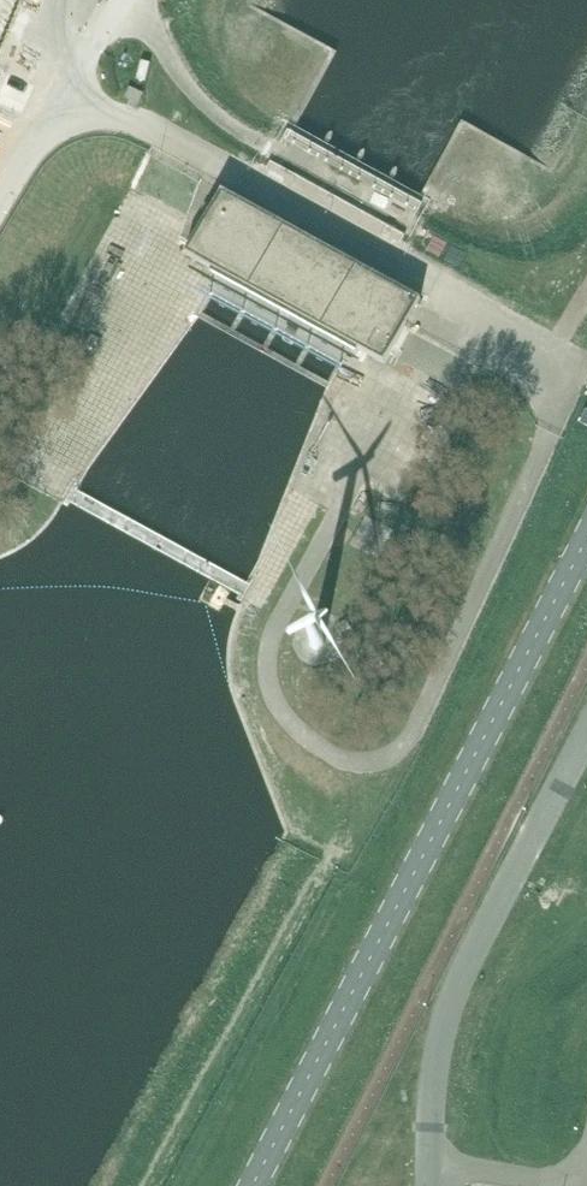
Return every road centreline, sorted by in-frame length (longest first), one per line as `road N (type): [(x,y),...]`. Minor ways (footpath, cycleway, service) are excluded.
road 1 (unclassified): [(253,1185),(586,539)]
road 2 (unclassified): [(586,368),(145,123),(104,114),(70,119)]
road 3 (unclassified): [(70,119),(76,75),(118,0)]

